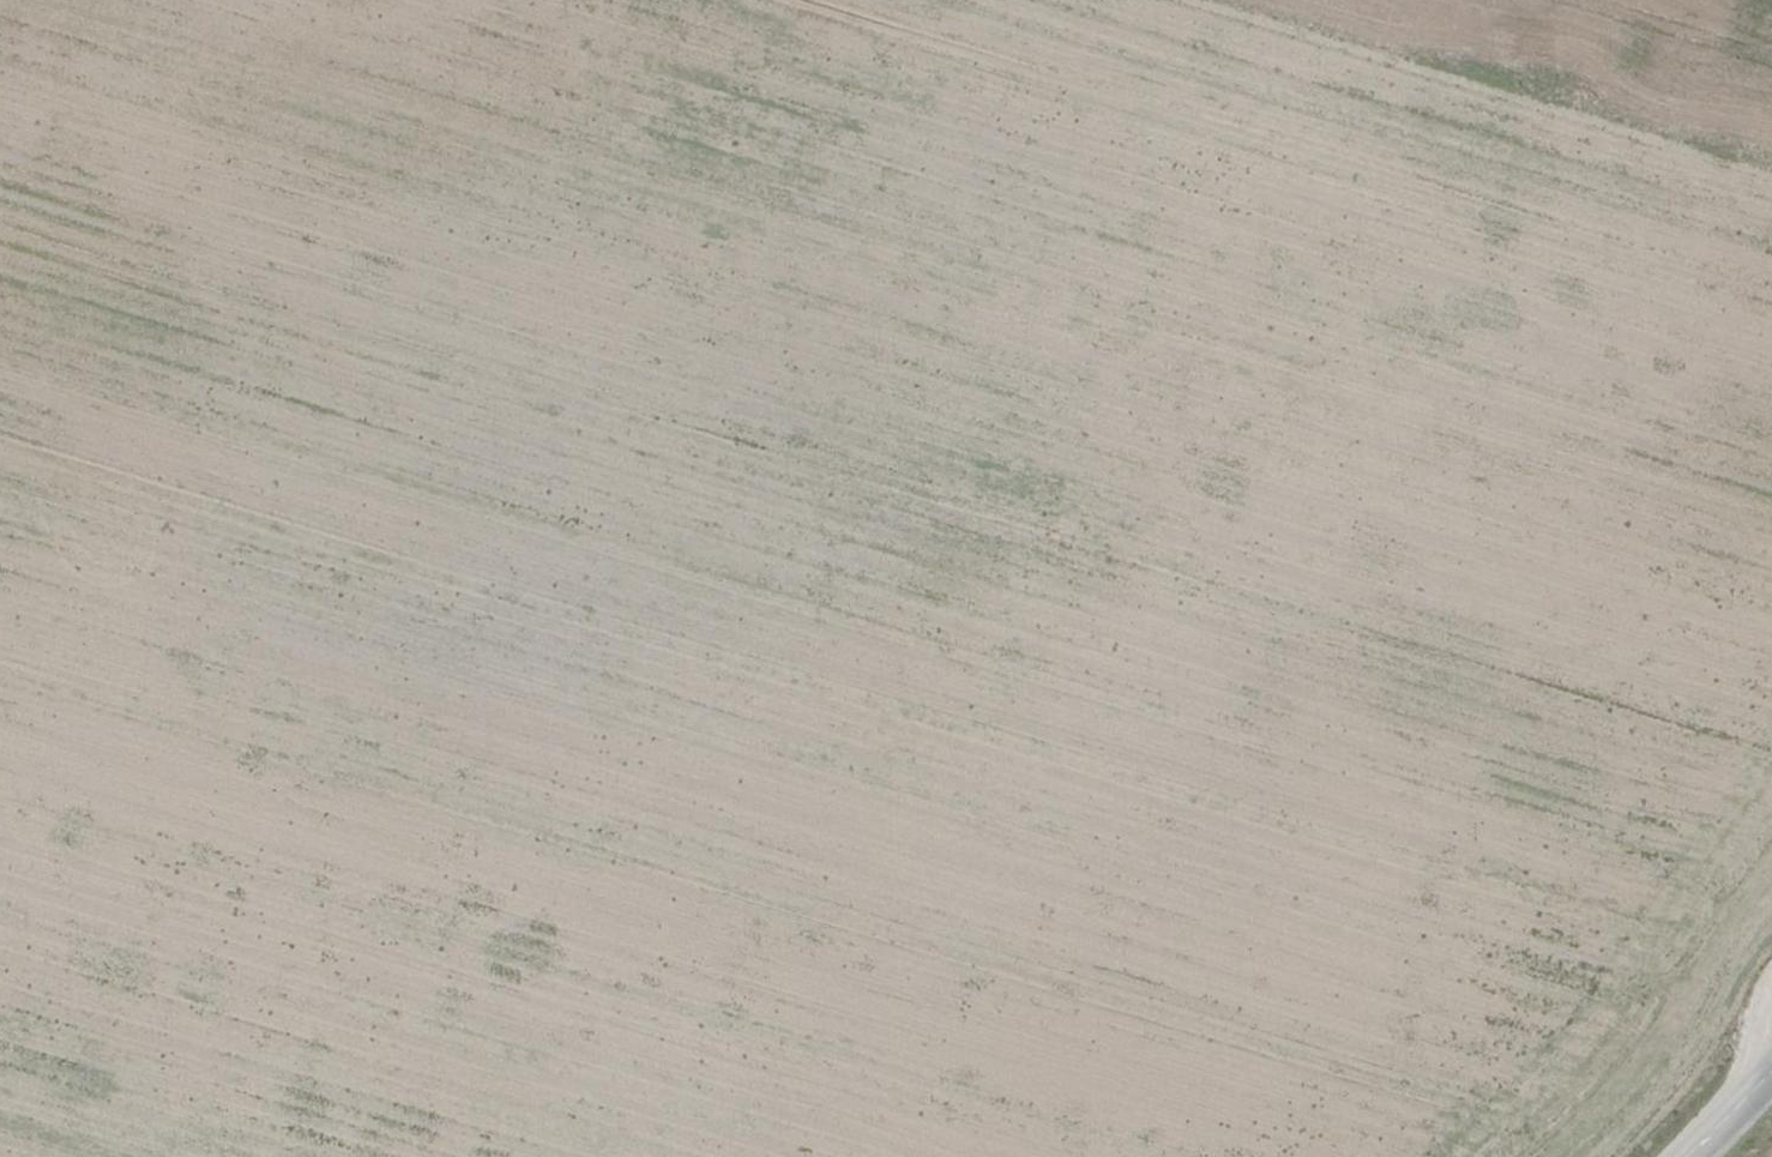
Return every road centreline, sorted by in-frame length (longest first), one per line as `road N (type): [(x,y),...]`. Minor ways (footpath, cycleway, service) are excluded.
road 1 (tertiary): [(1683,1156),(1771,1068)]

